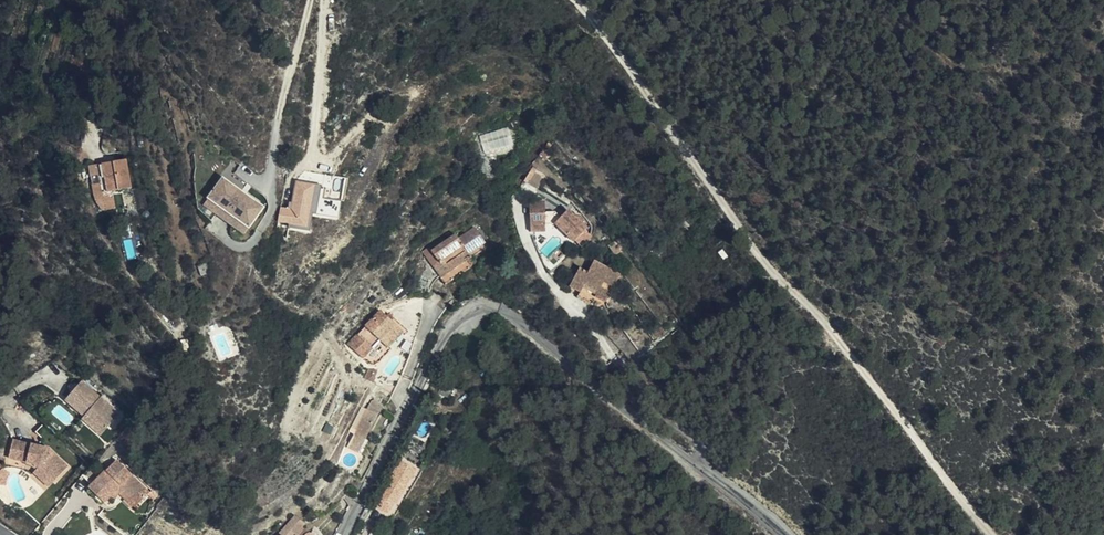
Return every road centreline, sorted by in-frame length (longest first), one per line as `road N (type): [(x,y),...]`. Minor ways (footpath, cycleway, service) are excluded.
road 1 (unclassified): [(785,534),(509,311),(491,306),(446,330),(347,534)]

